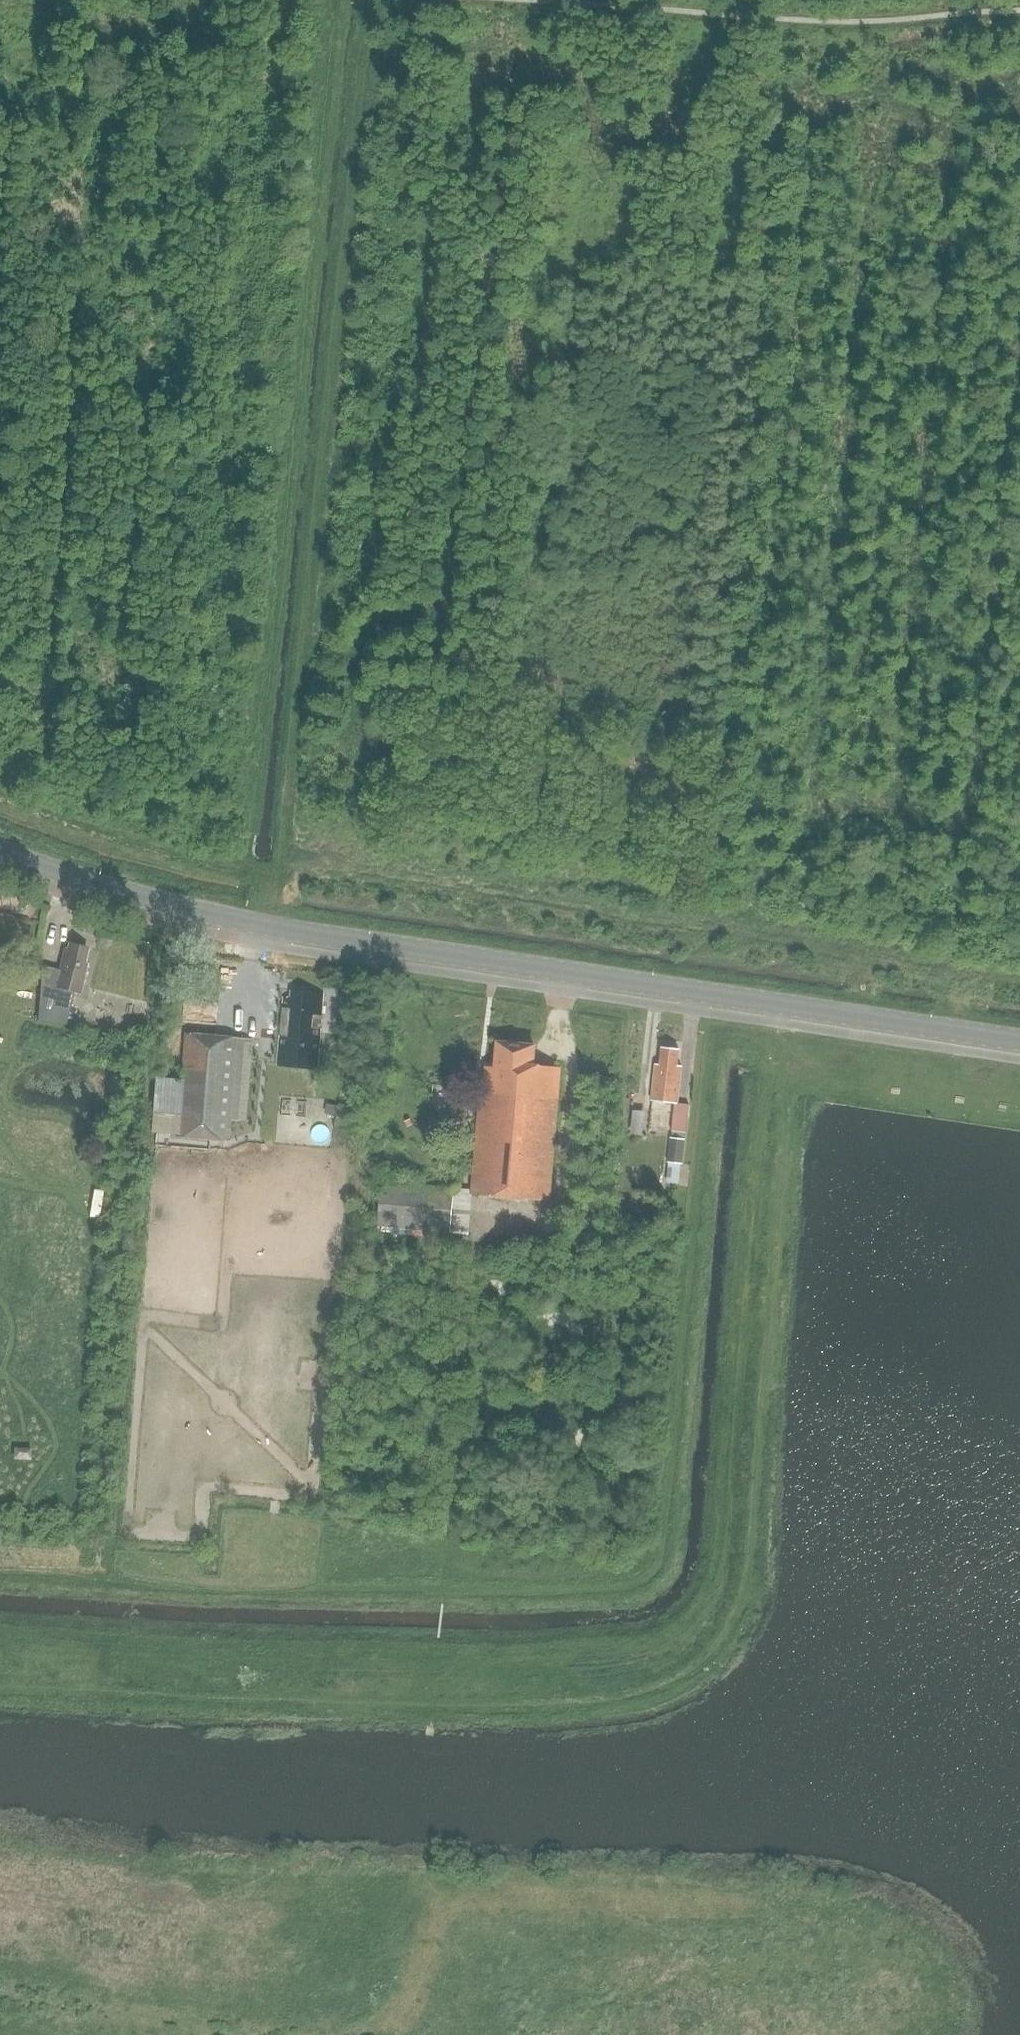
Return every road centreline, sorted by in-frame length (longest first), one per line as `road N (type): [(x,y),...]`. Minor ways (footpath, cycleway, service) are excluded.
road 1 (tertiary): [(1019,1043),(247,926),(0,853)]
road 2 (track): [(387,2034),(407,2009),(445,1896),(695,1898)]
road 3 (track): [(0,1998),(221,2034)]

